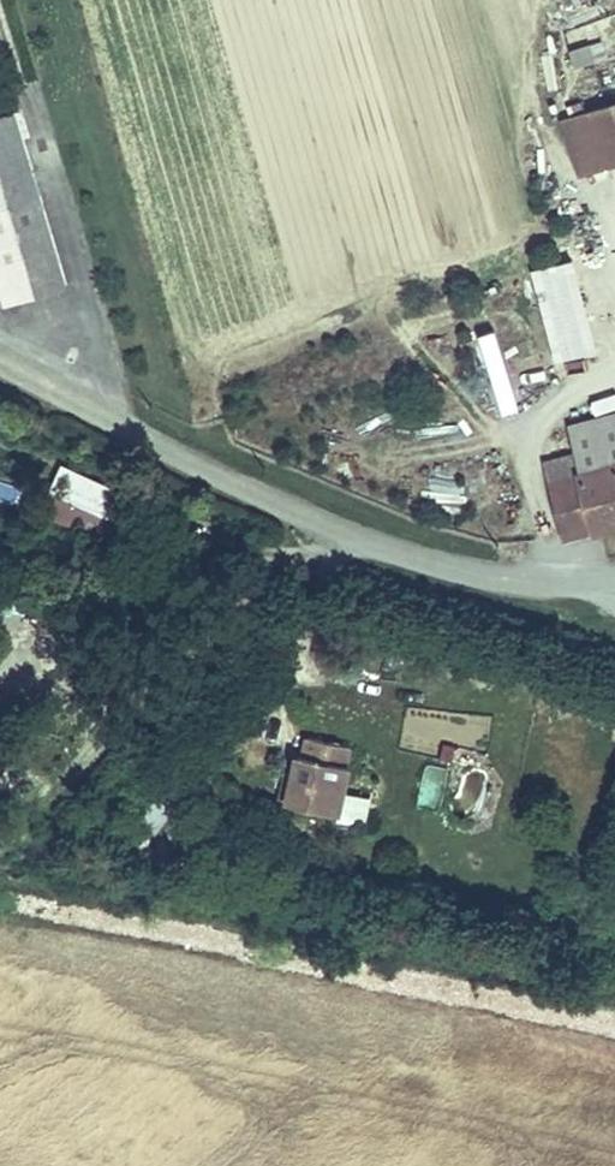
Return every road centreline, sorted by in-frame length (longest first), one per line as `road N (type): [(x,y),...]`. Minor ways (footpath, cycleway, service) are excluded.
road 1 (unclassified): [(614,588),(550,593),(324,526),(0,369)]

